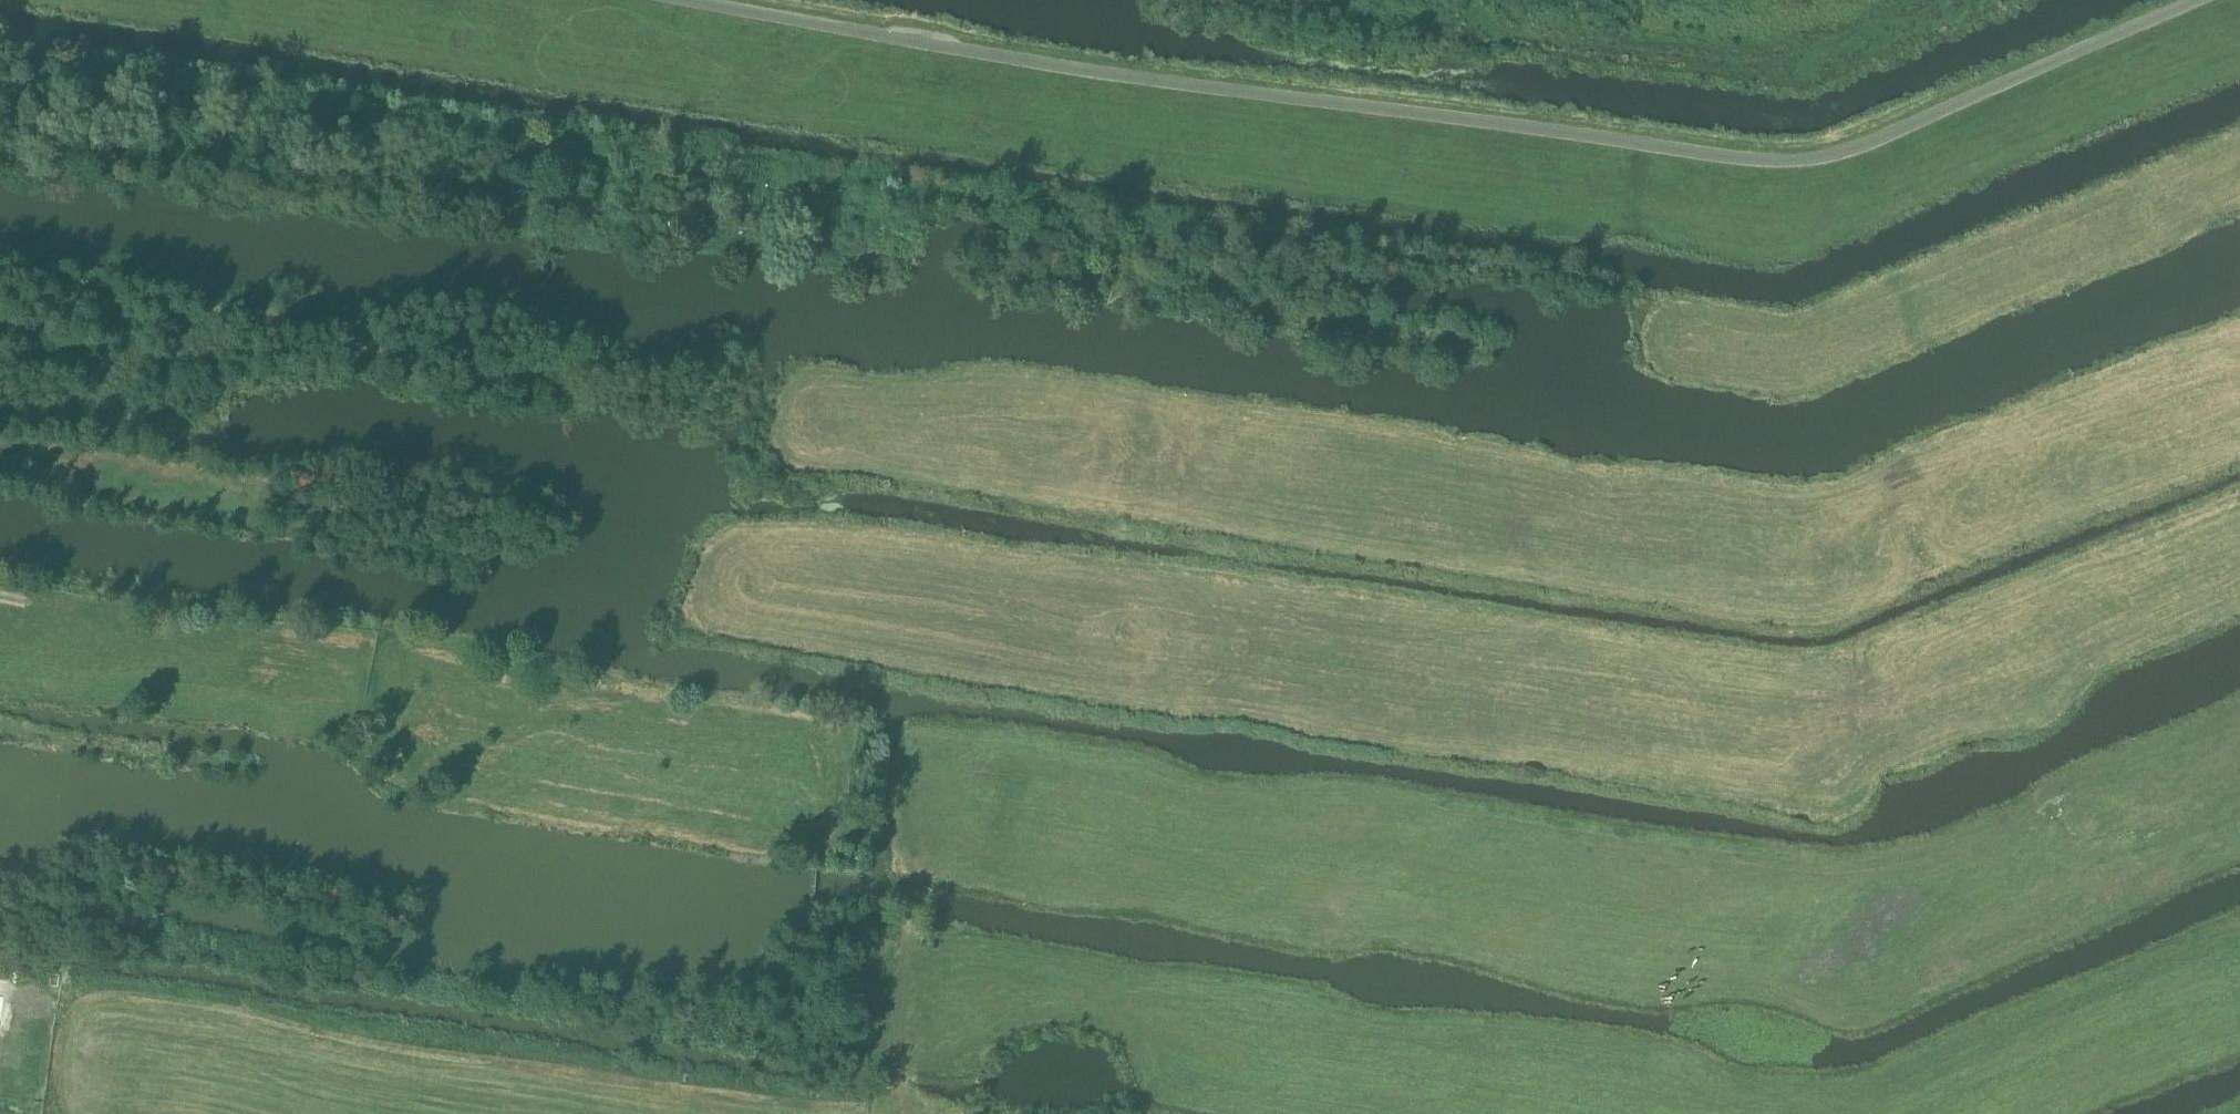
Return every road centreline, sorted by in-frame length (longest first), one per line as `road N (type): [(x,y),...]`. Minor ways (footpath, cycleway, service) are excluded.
road 1 (unclassified): [(2192,0),(1853,151),(1765,164),(998,53),(700,0)]

